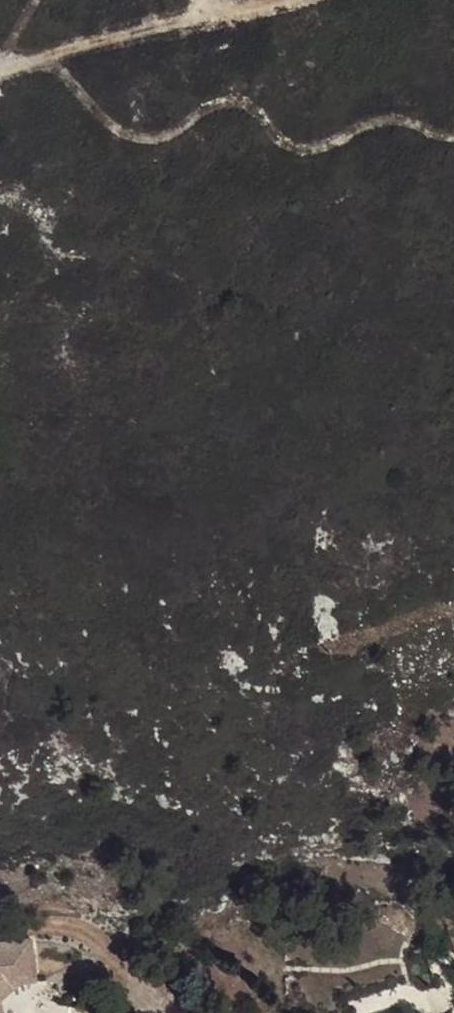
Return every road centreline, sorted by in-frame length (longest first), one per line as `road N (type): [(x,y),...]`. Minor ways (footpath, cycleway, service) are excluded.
road 1 (track): [(248,0),(206,13),(103,23),(0,60)]

